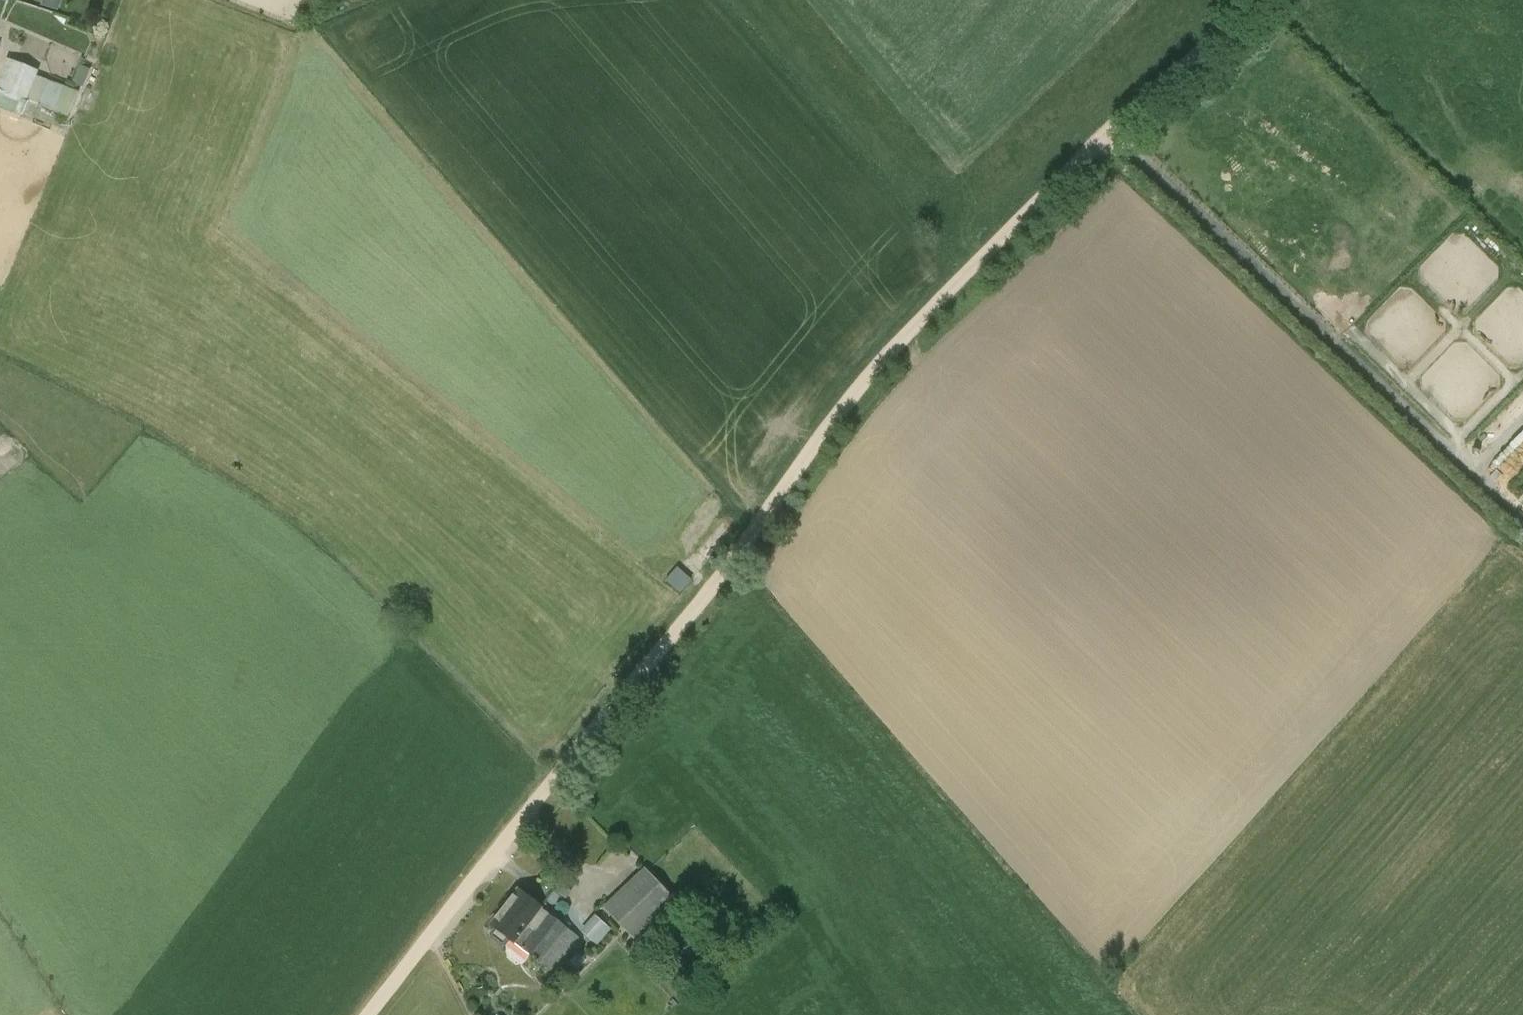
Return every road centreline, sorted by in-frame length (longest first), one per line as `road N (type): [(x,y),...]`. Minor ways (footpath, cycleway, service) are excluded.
road 1 (track): [(361,1014),(692,613),(871,373),(1255,0)]

